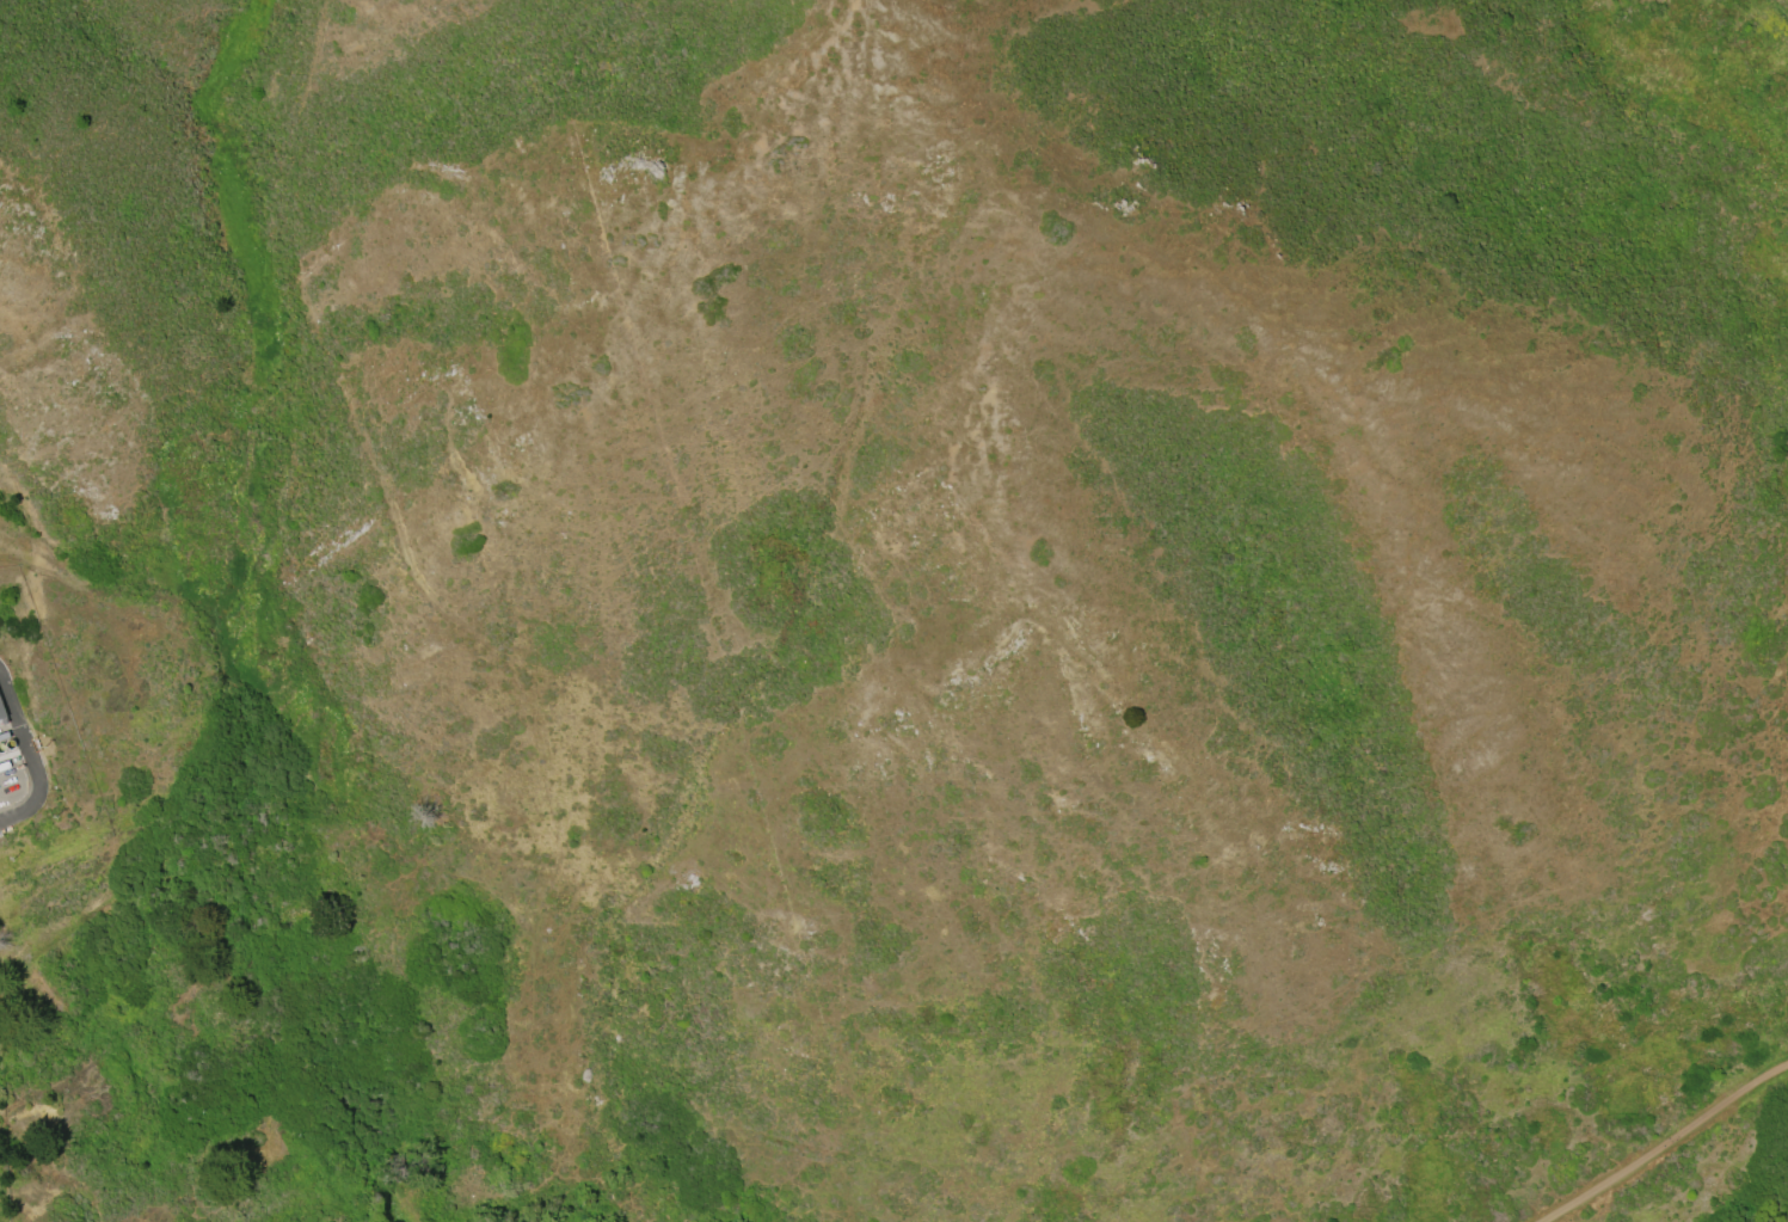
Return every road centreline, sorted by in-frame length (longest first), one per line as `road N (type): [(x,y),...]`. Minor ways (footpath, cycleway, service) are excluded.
road 1 (track): [(1787,1056),(1722,1088),(1670,1138),(1538,1221)]

